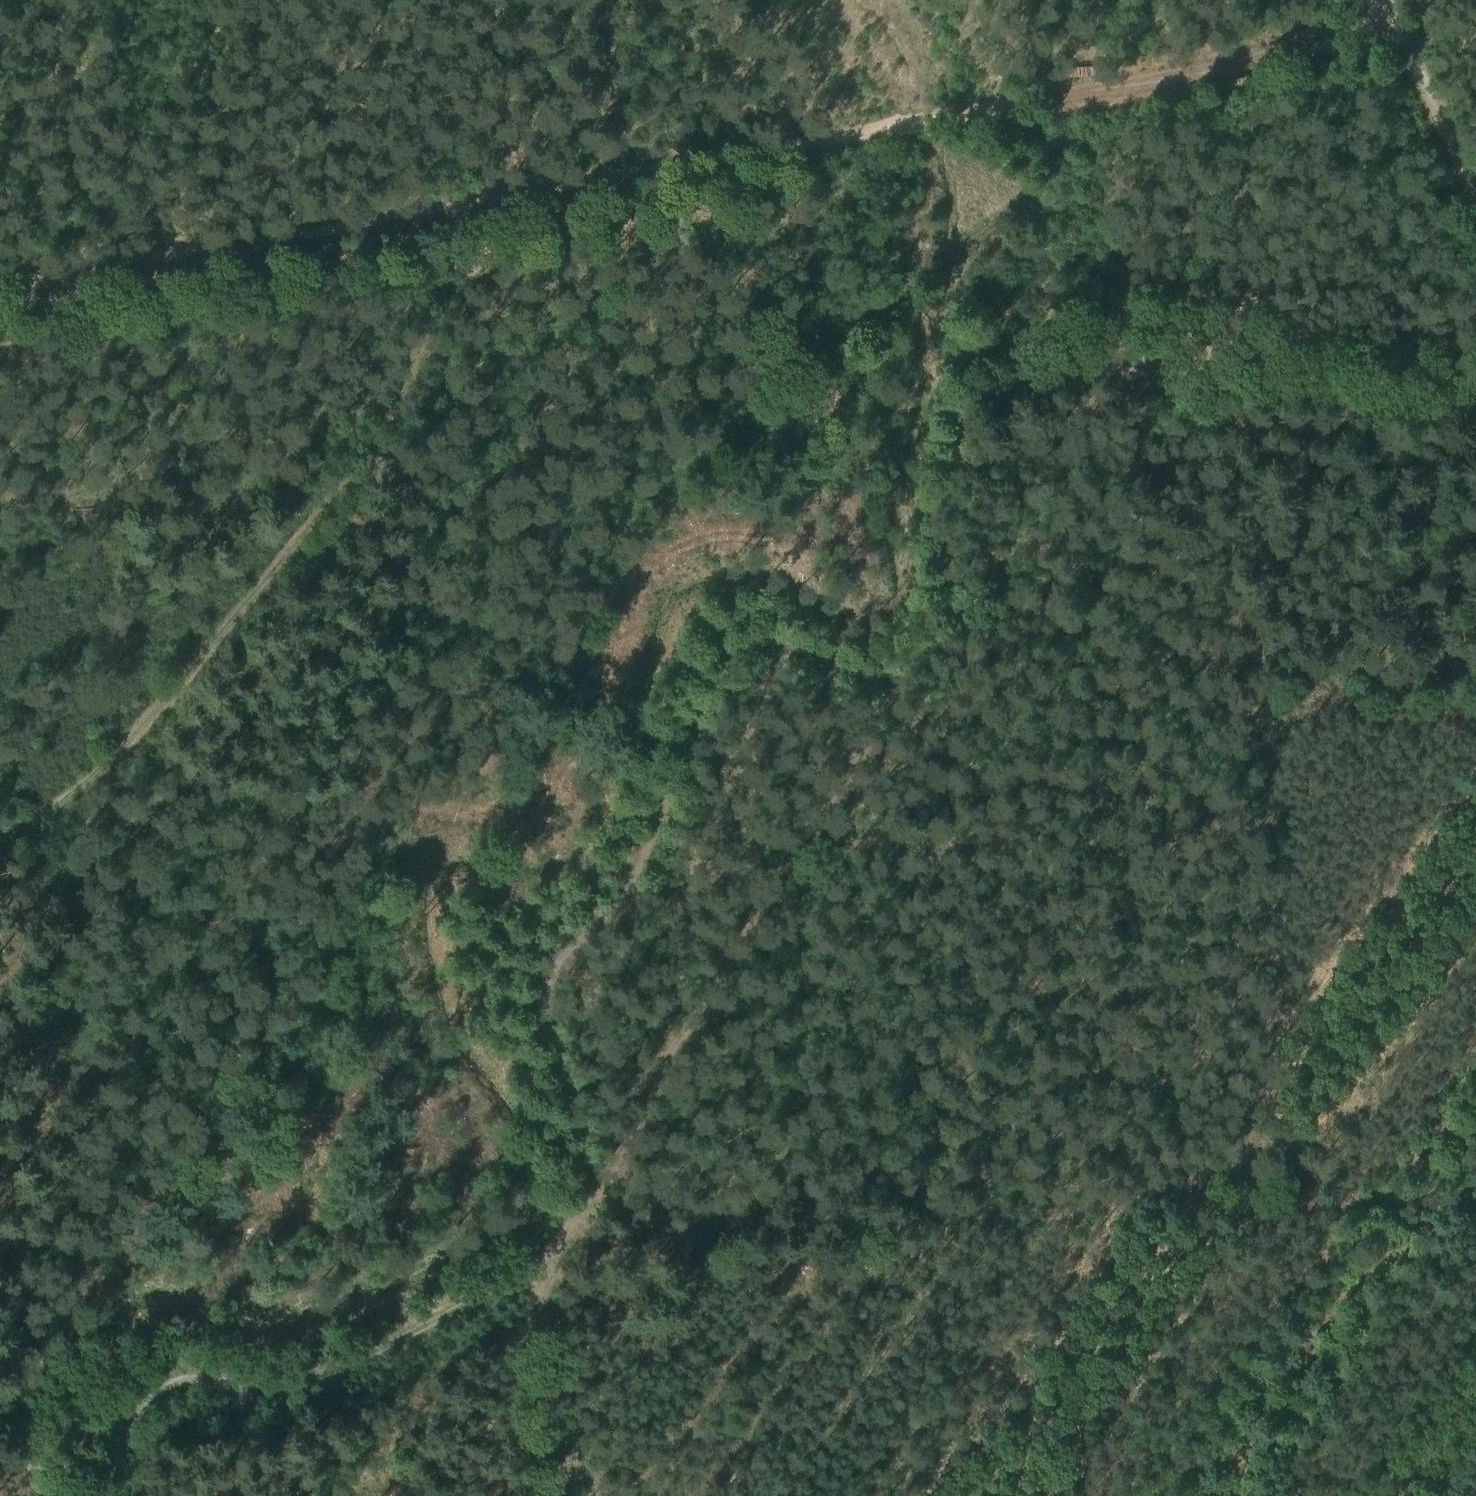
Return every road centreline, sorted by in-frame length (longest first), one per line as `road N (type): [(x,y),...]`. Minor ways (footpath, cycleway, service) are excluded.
road 1 (track): [(93,1495),(133,1414),(157,1389),(204,1379),(256,1388),(327,1375),(532,1270),(563,1241),(890,692),(943,627),(956,462),(967,427),(999,384),(1062,367),(1475,405)]
road 2 (track): [(1397,31),(0,287)]
road 3 (track): [(1475,204),(1397,31)]

